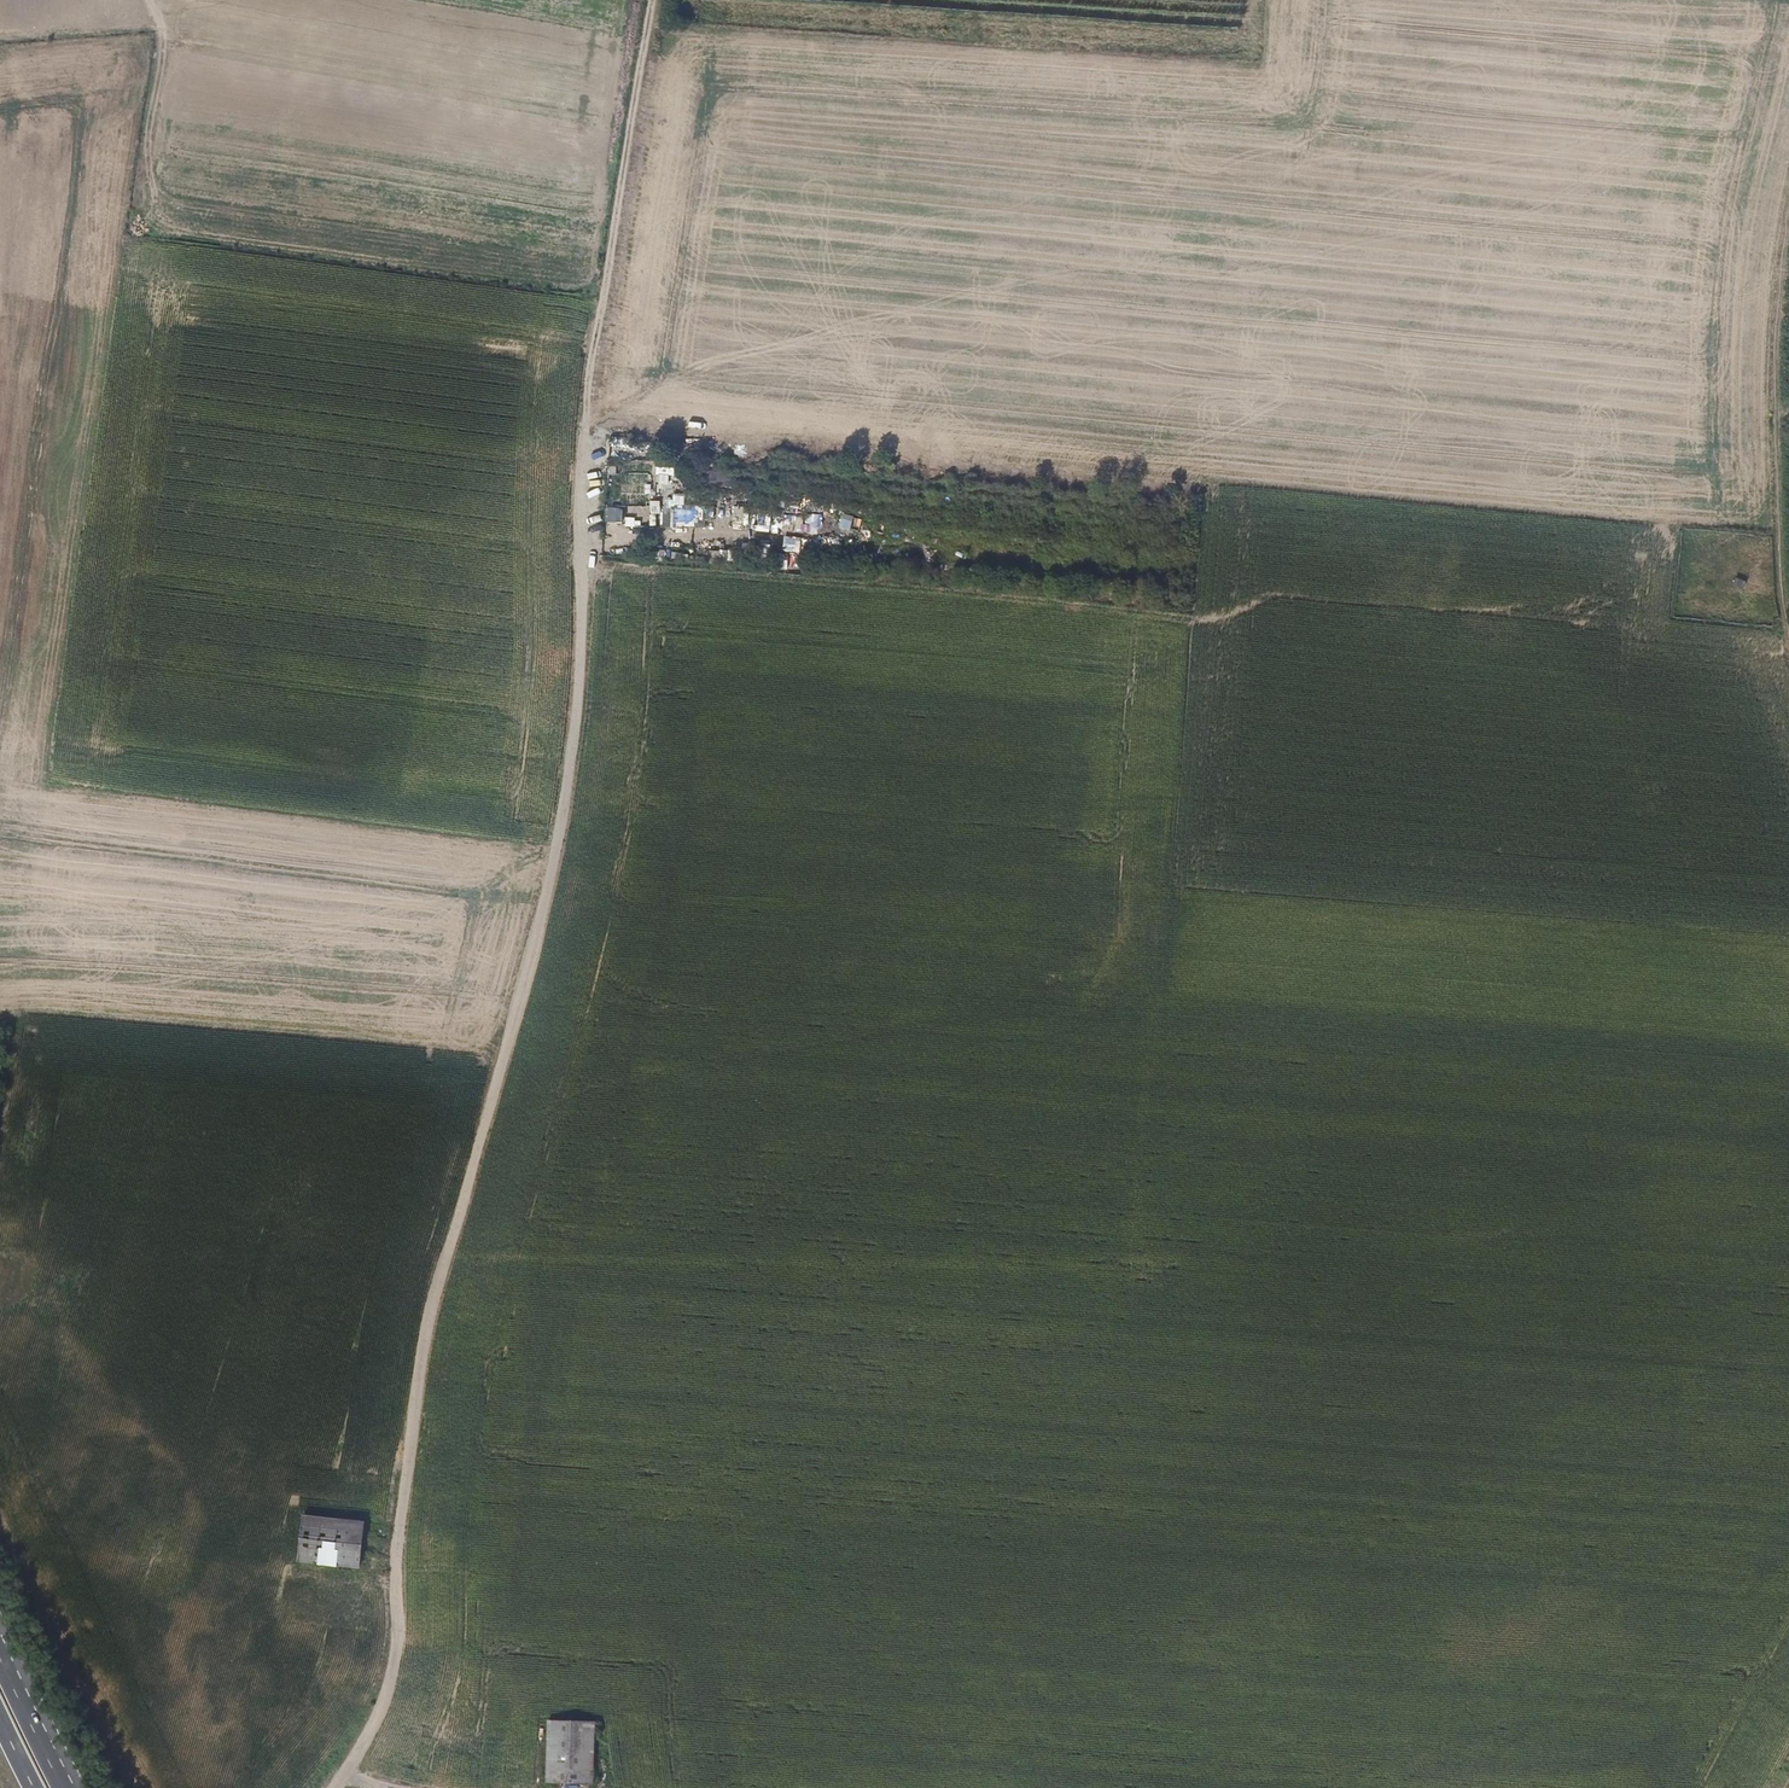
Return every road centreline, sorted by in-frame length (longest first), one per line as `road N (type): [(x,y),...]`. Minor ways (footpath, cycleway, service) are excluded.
road 1 (track): [(654,0),(592,378),(577,712),(561,824),(438,1292),(395,1531),(384,1688),(356,1751),(327,1787)]
road 2 (track): [(1788,638),(1773,410),(1788,220)]
road 3 (trunk): [(65,1787),(0,1657)]

